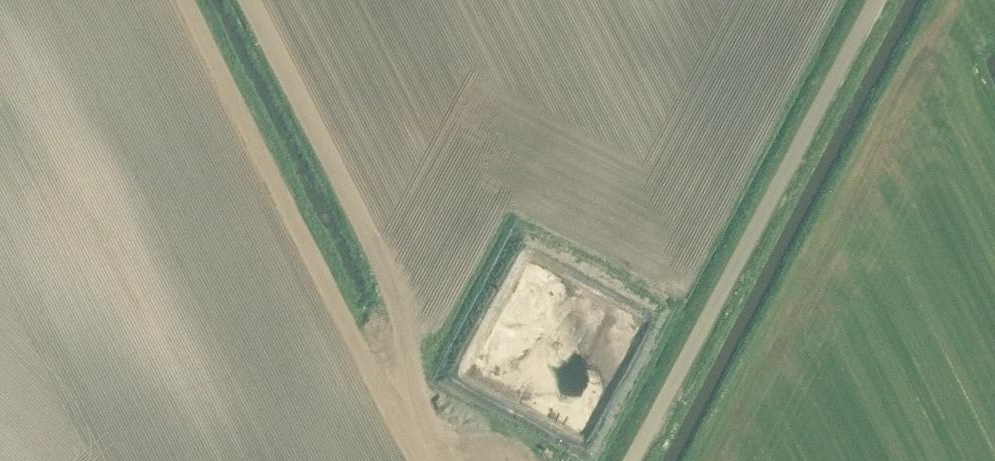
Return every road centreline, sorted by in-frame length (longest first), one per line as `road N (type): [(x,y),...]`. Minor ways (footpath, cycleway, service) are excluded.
road 1 (unclassified): [(625,460),(869,0)]

